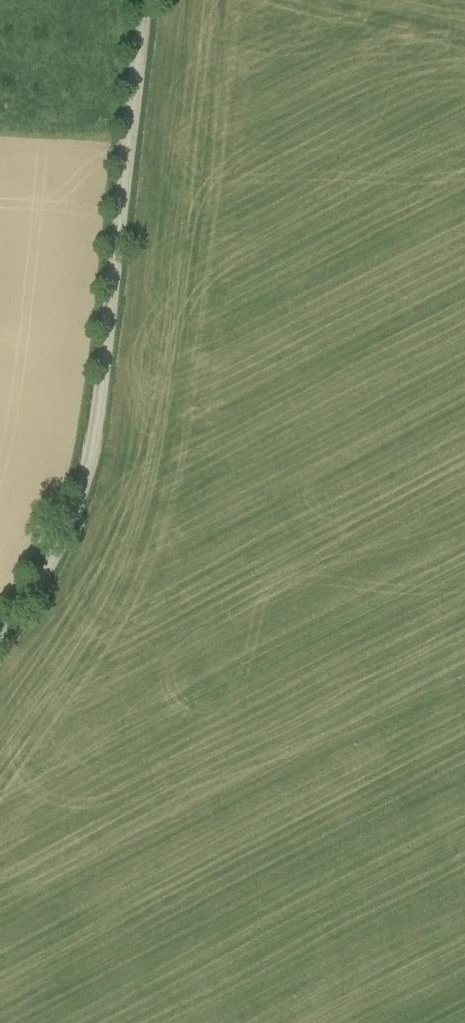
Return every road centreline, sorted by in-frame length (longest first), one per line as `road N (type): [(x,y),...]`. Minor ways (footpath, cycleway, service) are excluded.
road 1 (unclassified): [(0,639),(60,545),(89,458),(144,0)]

